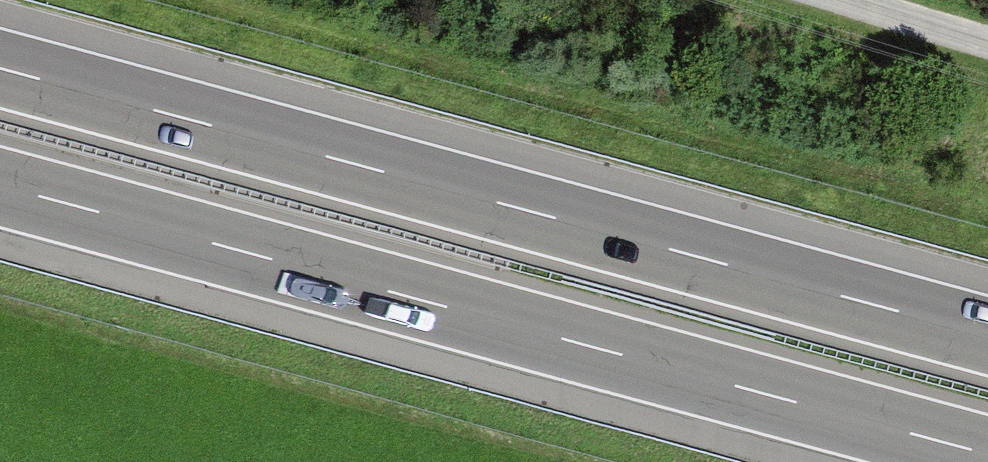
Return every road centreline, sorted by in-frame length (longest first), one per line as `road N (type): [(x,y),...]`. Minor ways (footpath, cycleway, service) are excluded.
road 1 (motorway): [(0,187),(987,456)]
road 2 (motorway): [(987,335),(0,67)]
road 3 (track): [(987,40),(855,0)]

